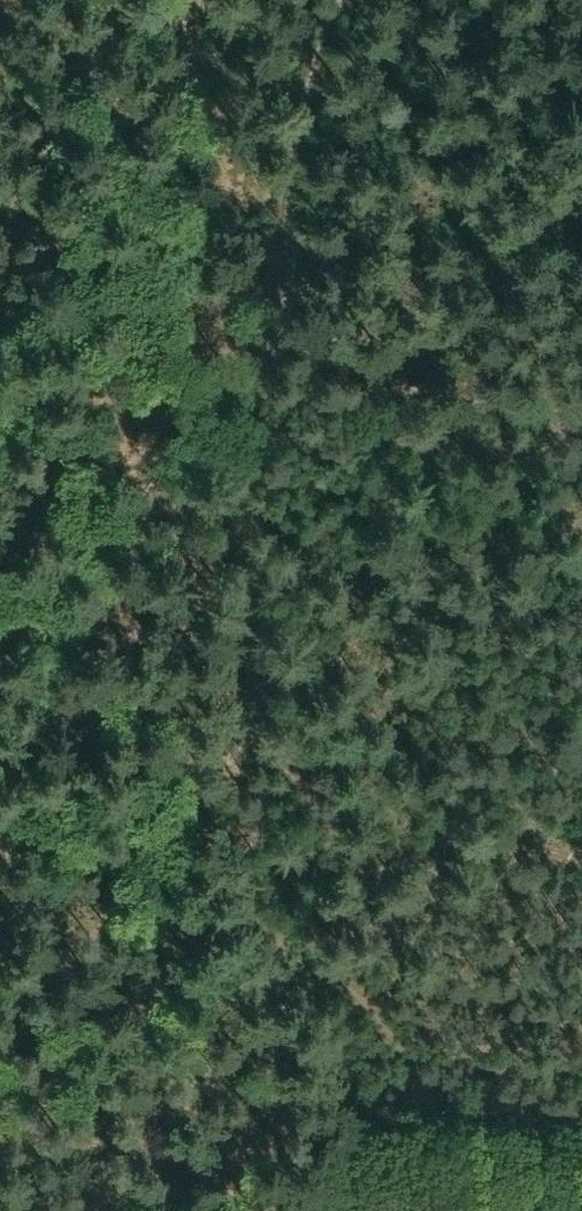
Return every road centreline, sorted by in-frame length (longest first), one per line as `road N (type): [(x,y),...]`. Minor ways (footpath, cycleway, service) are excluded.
road 1 (track): [(581,1175),(0,1206)]

